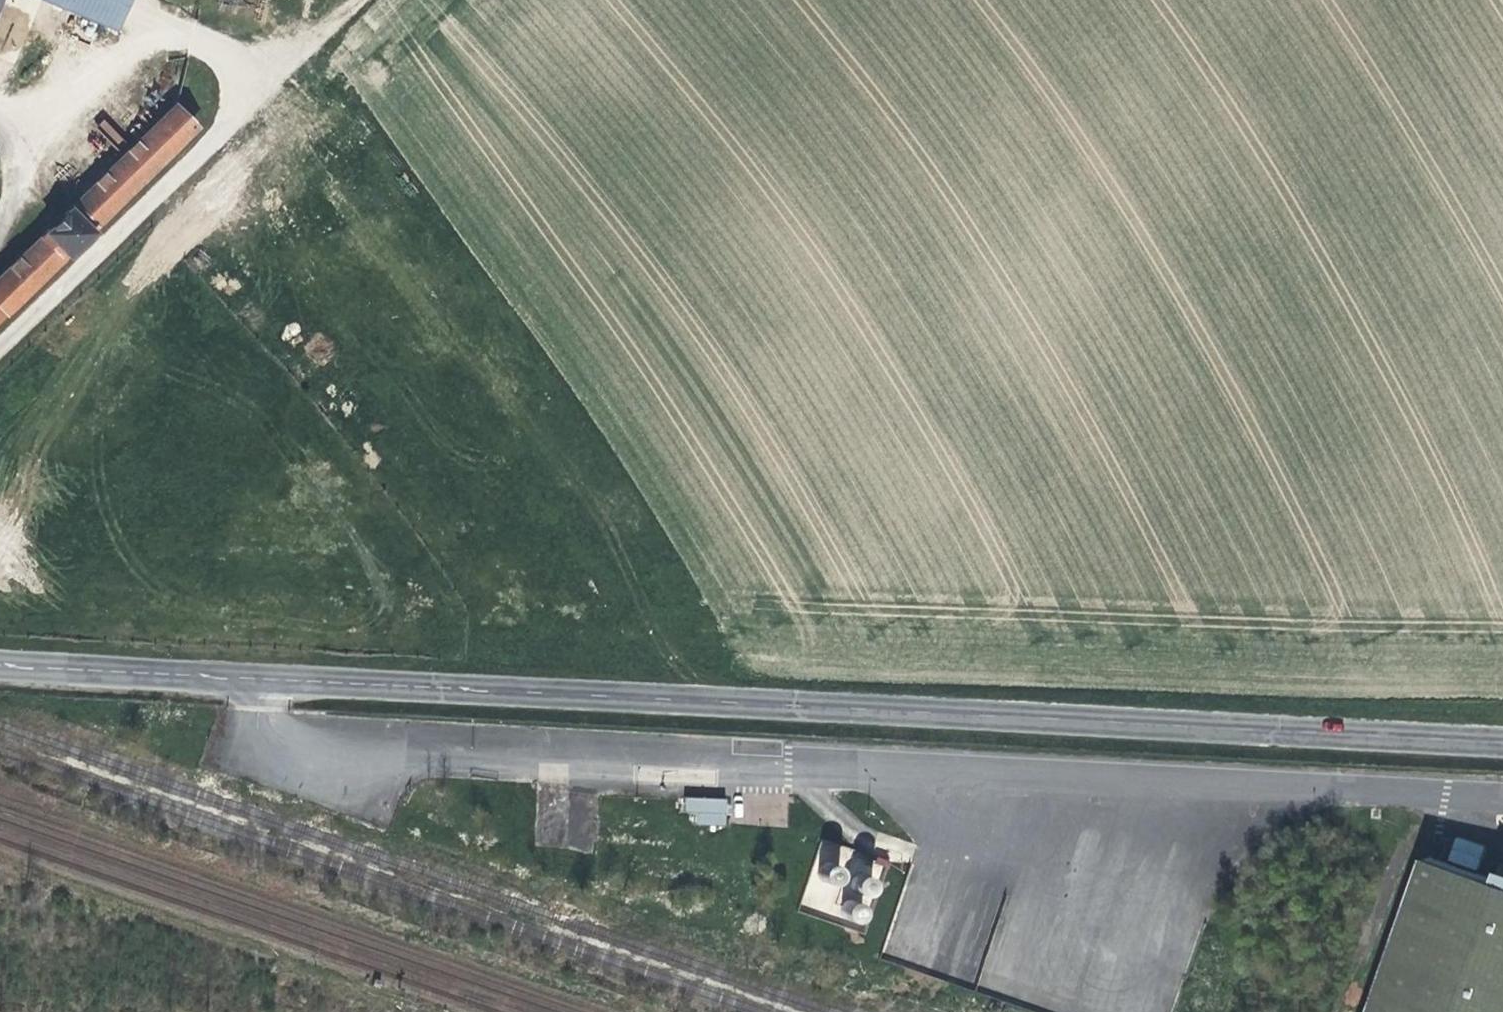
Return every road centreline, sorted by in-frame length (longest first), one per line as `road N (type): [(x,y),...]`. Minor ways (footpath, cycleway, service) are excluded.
road 1 (tertiary): [(0,666),(1502,742)]
road 2 (track): [(0,346),(352,0)]

